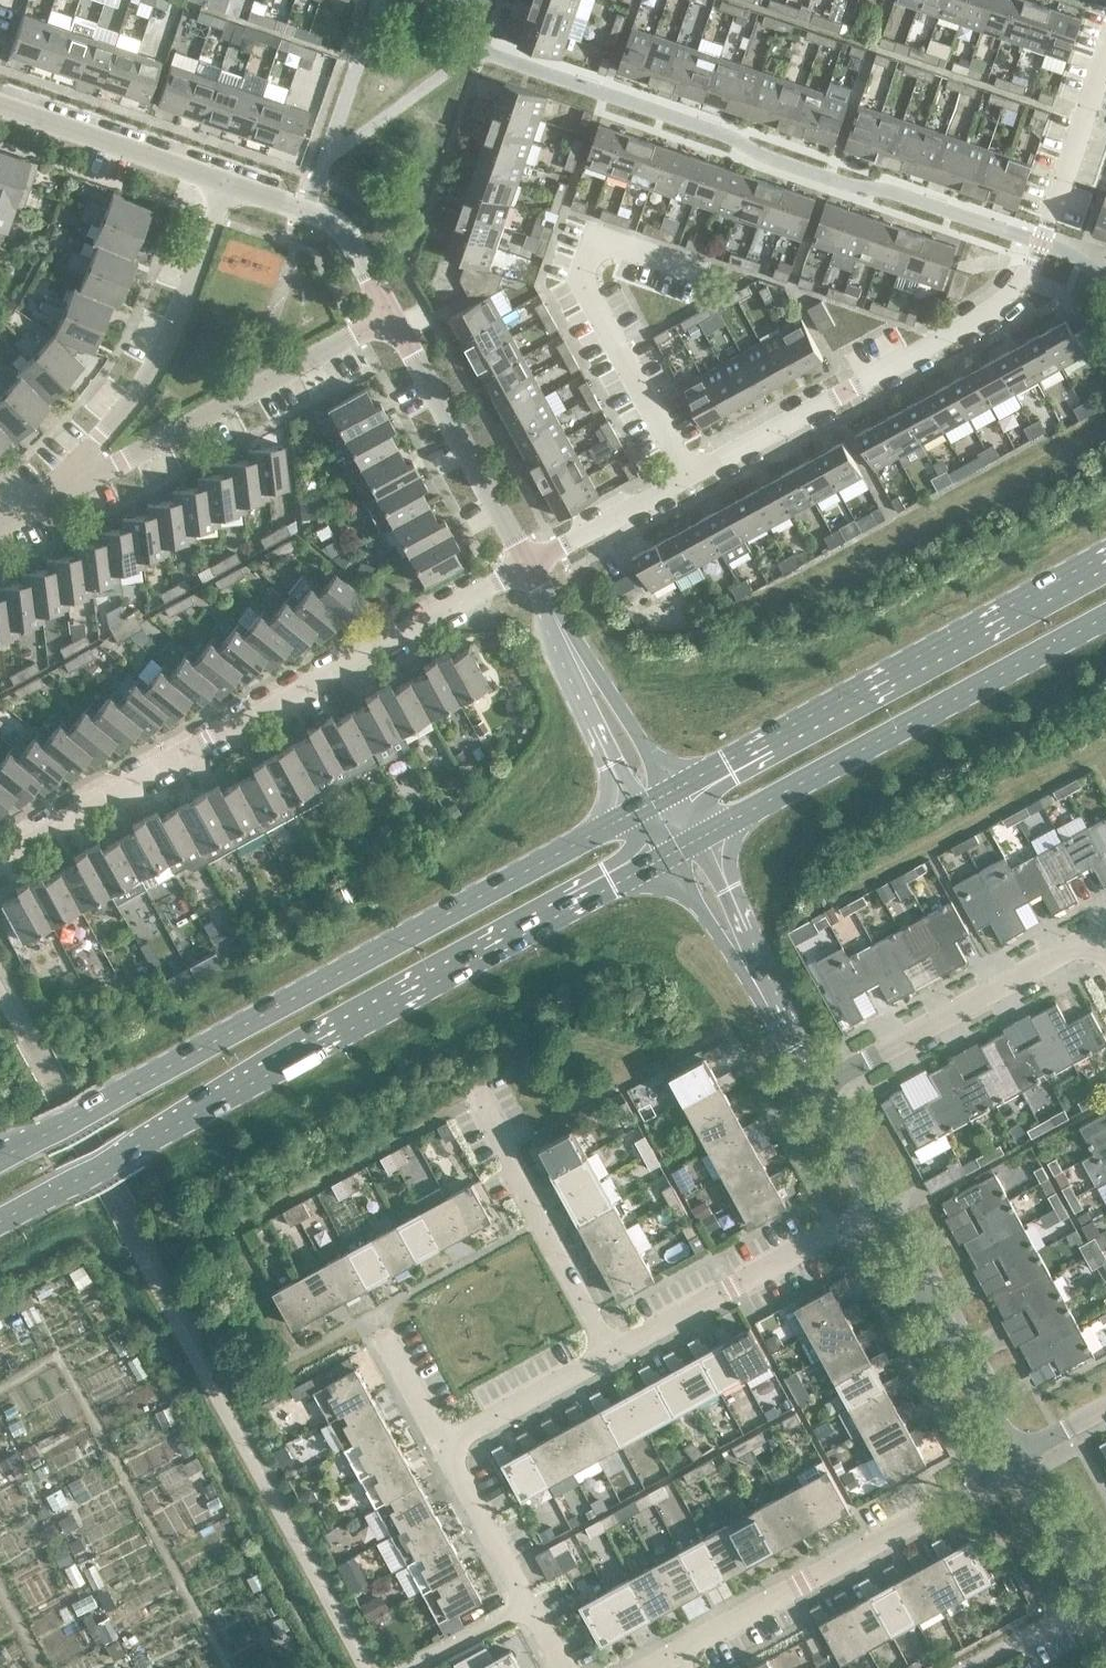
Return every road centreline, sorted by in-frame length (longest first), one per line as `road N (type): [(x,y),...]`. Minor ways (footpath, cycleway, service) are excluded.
road 1 (residential): [(529,570),(992,315),(1027,286),(1105,67)]
road 2 (secondary): [(0,1223),(671,854)]
road 3 (secondary): [(644,807),(0,1160)]
road 4 (residential): [(529,570),(0,864)]
road 5 (secondary): [(1105,550),(675,790)]
road 6 (secondary): [(701,840),(1105,617)]
road 7 (residential): [(1021,1457),(670,1655)]
road 8 (residential): [(388,323),(49,507)]
road 9 (residential): [(49,507),(116,411),(157,334),(213,173)]
road 10 (residential): [(814,1083),(1096,927)]
road 11 (residential): [(613,1356),(880,1205)]
road 12 (residential): [(1021,1457),(880,1205)]
road 13 (residential): [(529,570),(388,323)]
road 14 (residential): [(388,323),(323,207),(213,173)]
road 15 (residential): [(613,1356),(505,1152)]
road 16 (residential): [(213,173),(0,101)]
road 17 (unclassified): [(675,790),(565,632)]
road 18 (unclassified): [(565,632),(594,712),(644,807)]
road 19 (residential): [(444,1443),(613,1356)]
road 20 (residential): [(532,1610),(444,1443)]
road 21 (unclassified): [(671,854),(761,991)]
road 22 (unclassified): [(761,991),(738,908),(701,840)]
road 23 (residential): [(1095,1602),(1021,1457)]
road 24 (residential): [(971,1667),(1095,1602)]
road 25 (residential): [(880,1205),(814,1083)]
road 26 (residential): [(444,1443),(383,1337)]

